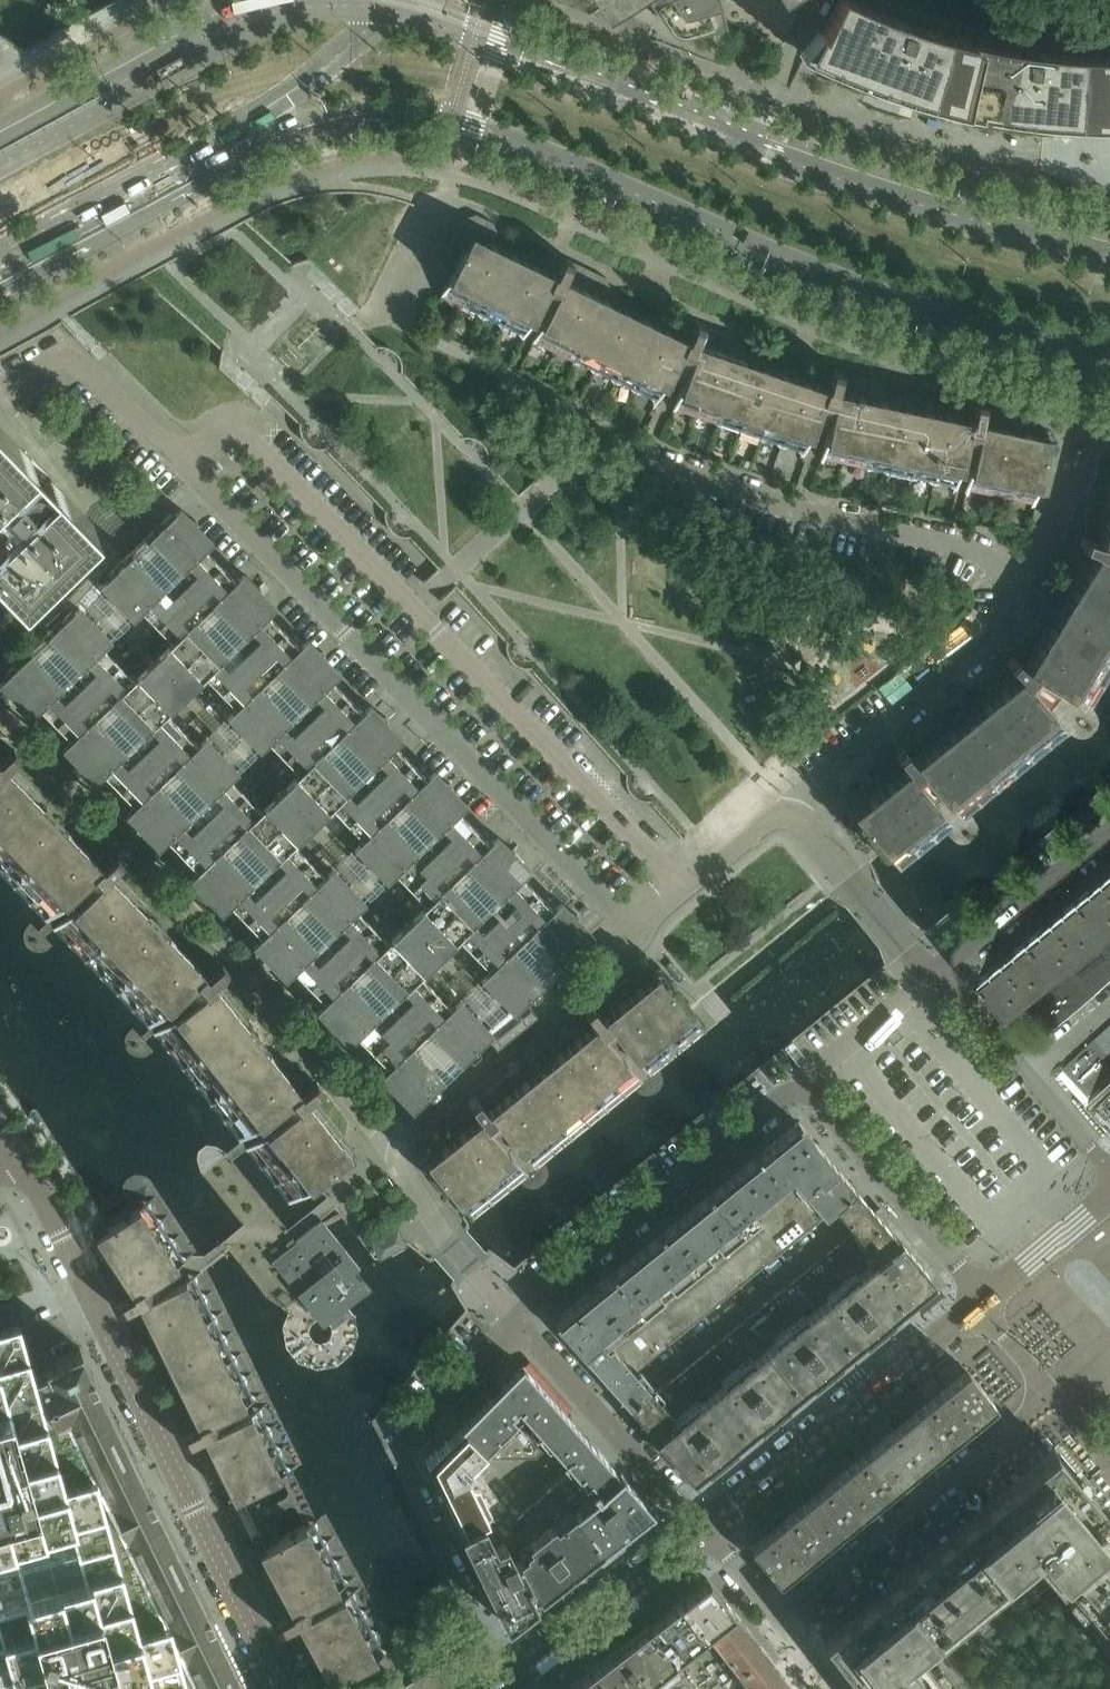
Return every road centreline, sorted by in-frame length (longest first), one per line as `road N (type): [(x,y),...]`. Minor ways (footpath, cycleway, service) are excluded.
road 1 (secondary): [(220,150),(363,112),(454,121),(863,285),(1109,364)]
road 2 (residential): [(789,817),(790,806),(991,638),(1007,609),(1005,580),(970,547),(816,516),(600,435)]
road 3 (secondary): [(1109,257),(858,184),(387,10)]
road 4 (residential): [(683,885),(257,446),(235,435),(207,439),(184,462)]
road 5 (residential): [(640,934),(184,462)]
road 6 (residential): [(518,1321),(778,1101),(808,1090),(979,1302)]
road 7 (residential): [(401,1152),(373,1129),(208,926),(0,713)]
road 8 (residential): [(284,1688),(26,1170)]
road 9 (residential): [(979,1302),(1052,1396),(780,1618)]
road 10 (residential): [(518,1321),(398,1451),(434,1536),(511,1676)]
road 11 (residential): [(979,1302),(705,1525)]
road 12 (residential): [(401,1152),(411,1132),(625,958),(640,934)]
road 13 (secondary): [(243,20),(0,154)]
road 14 (residential): [(705,1525),(518,1321)]
road 15 (residential): [(1109,1164),(938,972)]
road 16 (secondary): [(0,263),(220,150)]
road 17 (residential): [(705,1525),(511,1676)]
road 18 (residential): [(184,462),(72,353),(0,389)]
road 19 (residential): [(938,972),(1109,830)]
road 20 (tertiary): [(220,150),(387,10)]
road 21 (residential): [(938,972),(920,964),(789,817)]
road 22 (residential): [(518,1321),(405,1176),(401,1152)]
road 23 (residential): [(1109,1191),(979,1302)]
road 24 (secondary): [(387,10),(310,4),(243,20)]
road 25 (residential): [(683,885),(767,823),(789,817)]
road 26 (residential): [(780,1618),(705,1525)]

